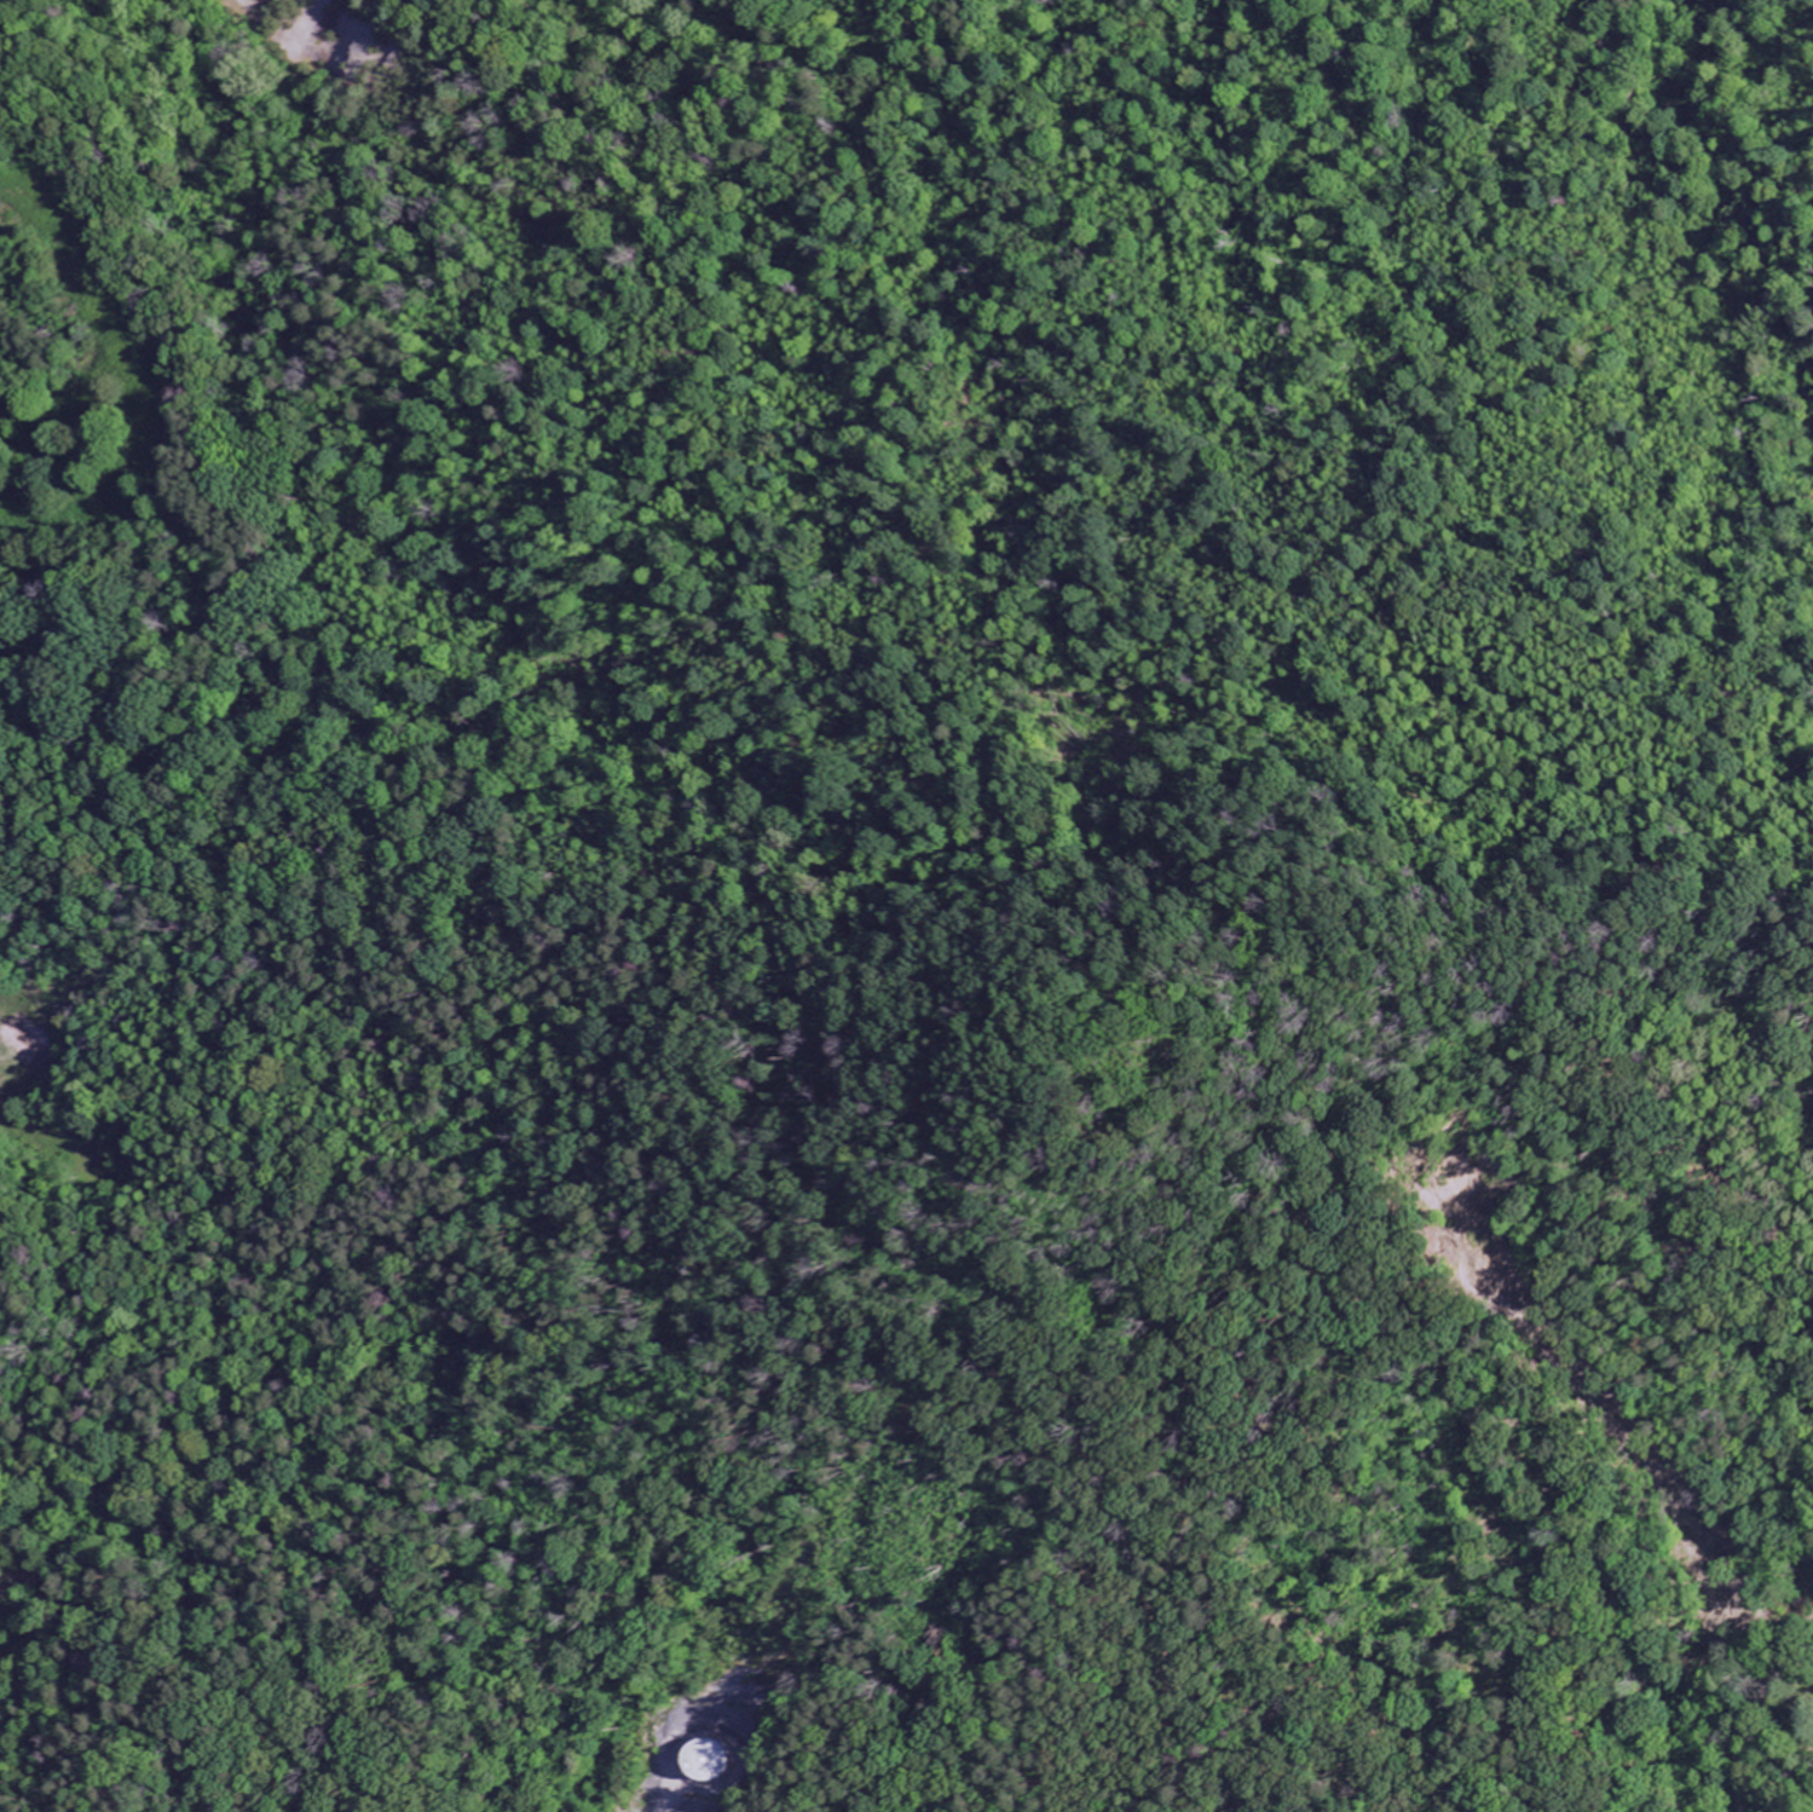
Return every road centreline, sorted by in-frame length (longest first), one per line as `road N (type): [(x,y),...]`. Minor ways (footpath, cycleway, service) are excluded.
road 1 (residential): [(1782,1811),(1766,1754),(1812,1698)]

